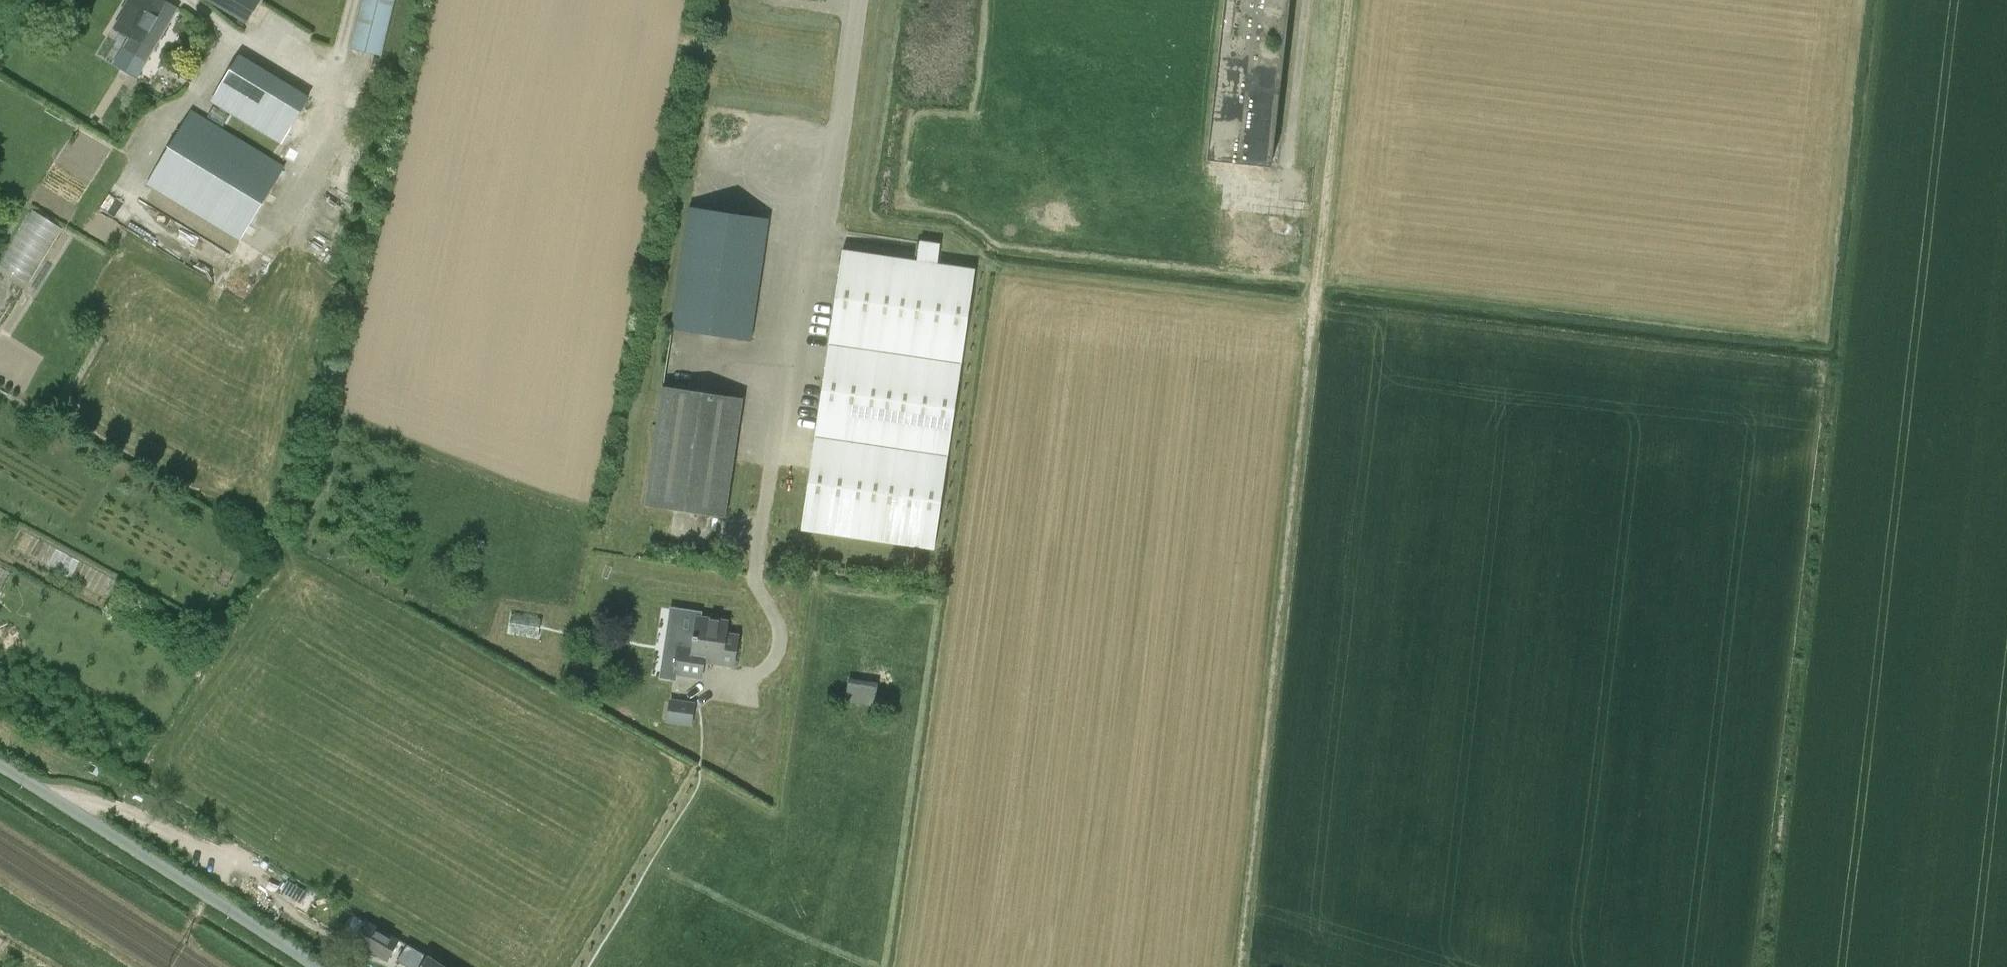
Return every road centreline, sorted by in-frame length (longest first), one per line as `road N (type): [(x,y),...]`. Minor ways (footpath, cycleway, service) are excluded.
road 1 (track): [(1240,966),(1350,0)]
road 2 (unclassified): [(321,966),(0,765)]
road 3 (unclassified): [(860,0),(828,231)]

